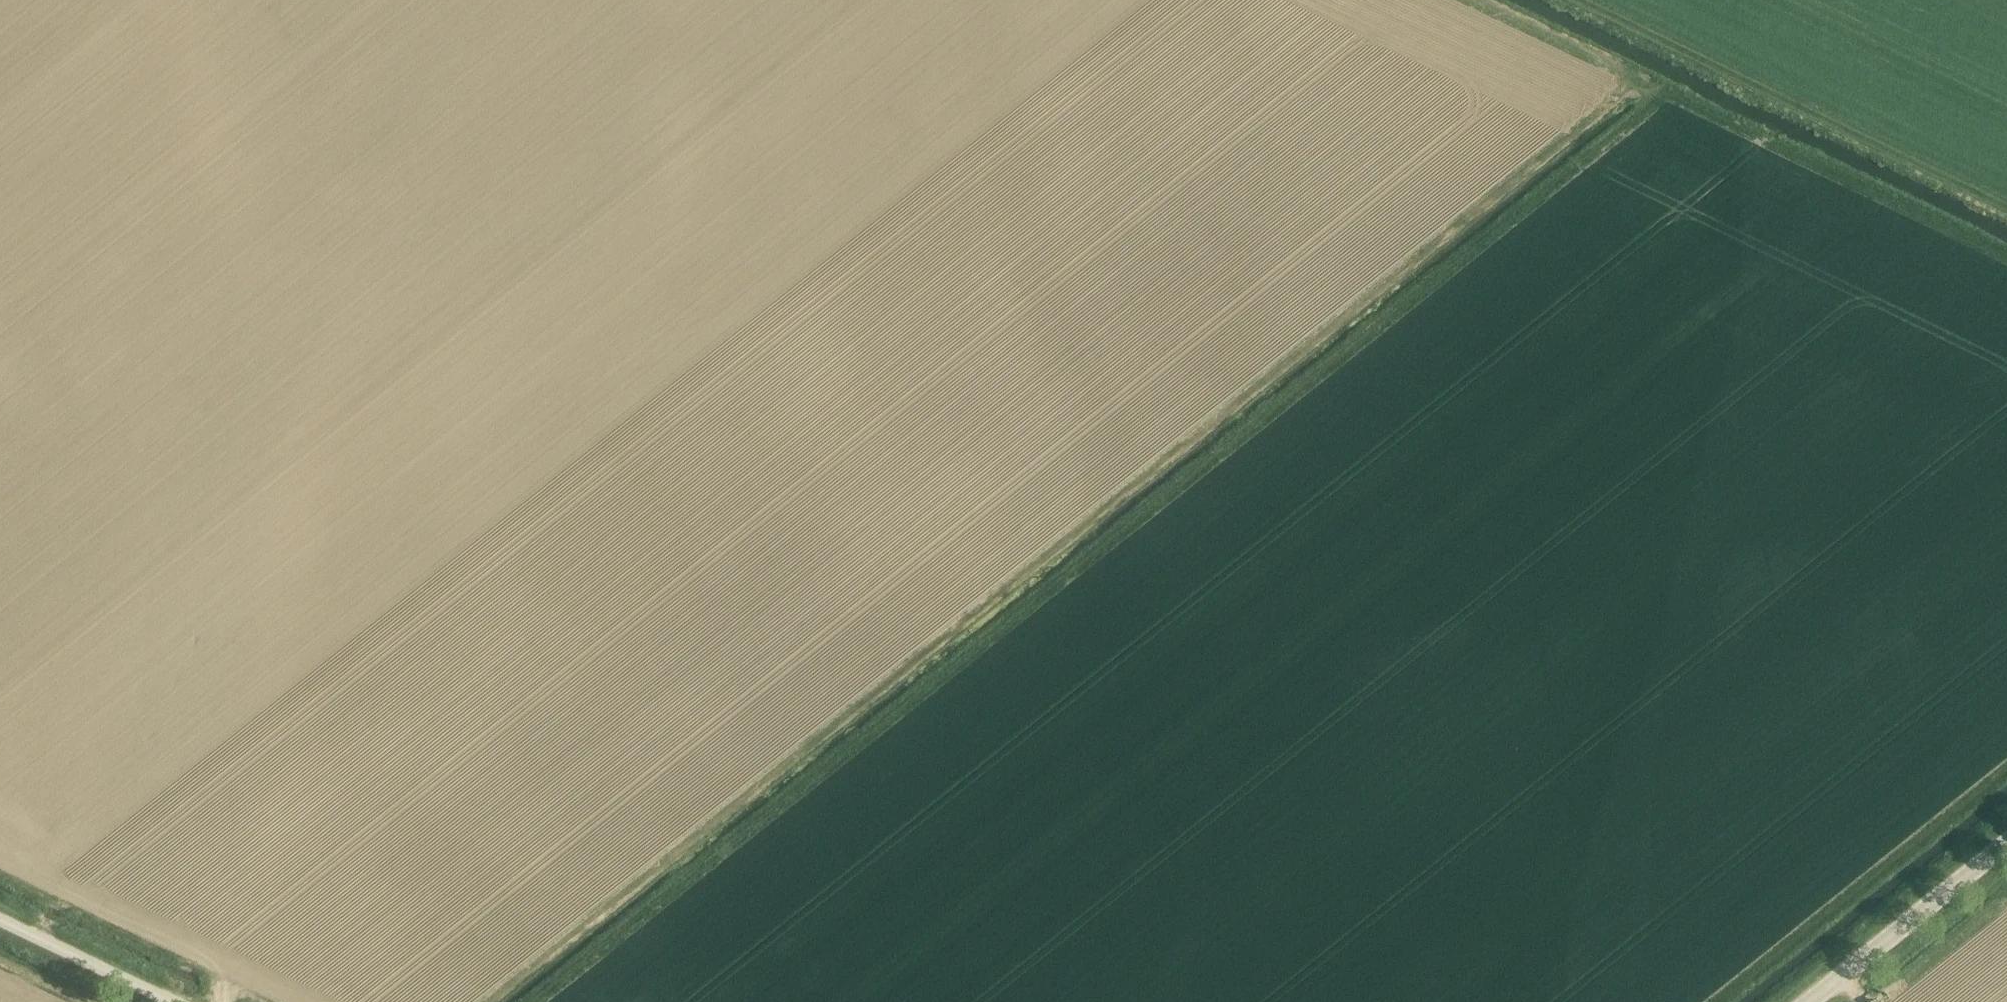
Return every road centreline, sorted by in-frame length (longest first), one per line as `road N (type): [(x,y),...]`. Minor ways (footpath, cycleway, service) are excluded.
road 1 (unclassified): [(1830,1001),(2006,861)]
road 2 (unclassified): [(173,1001),(0,919)]

